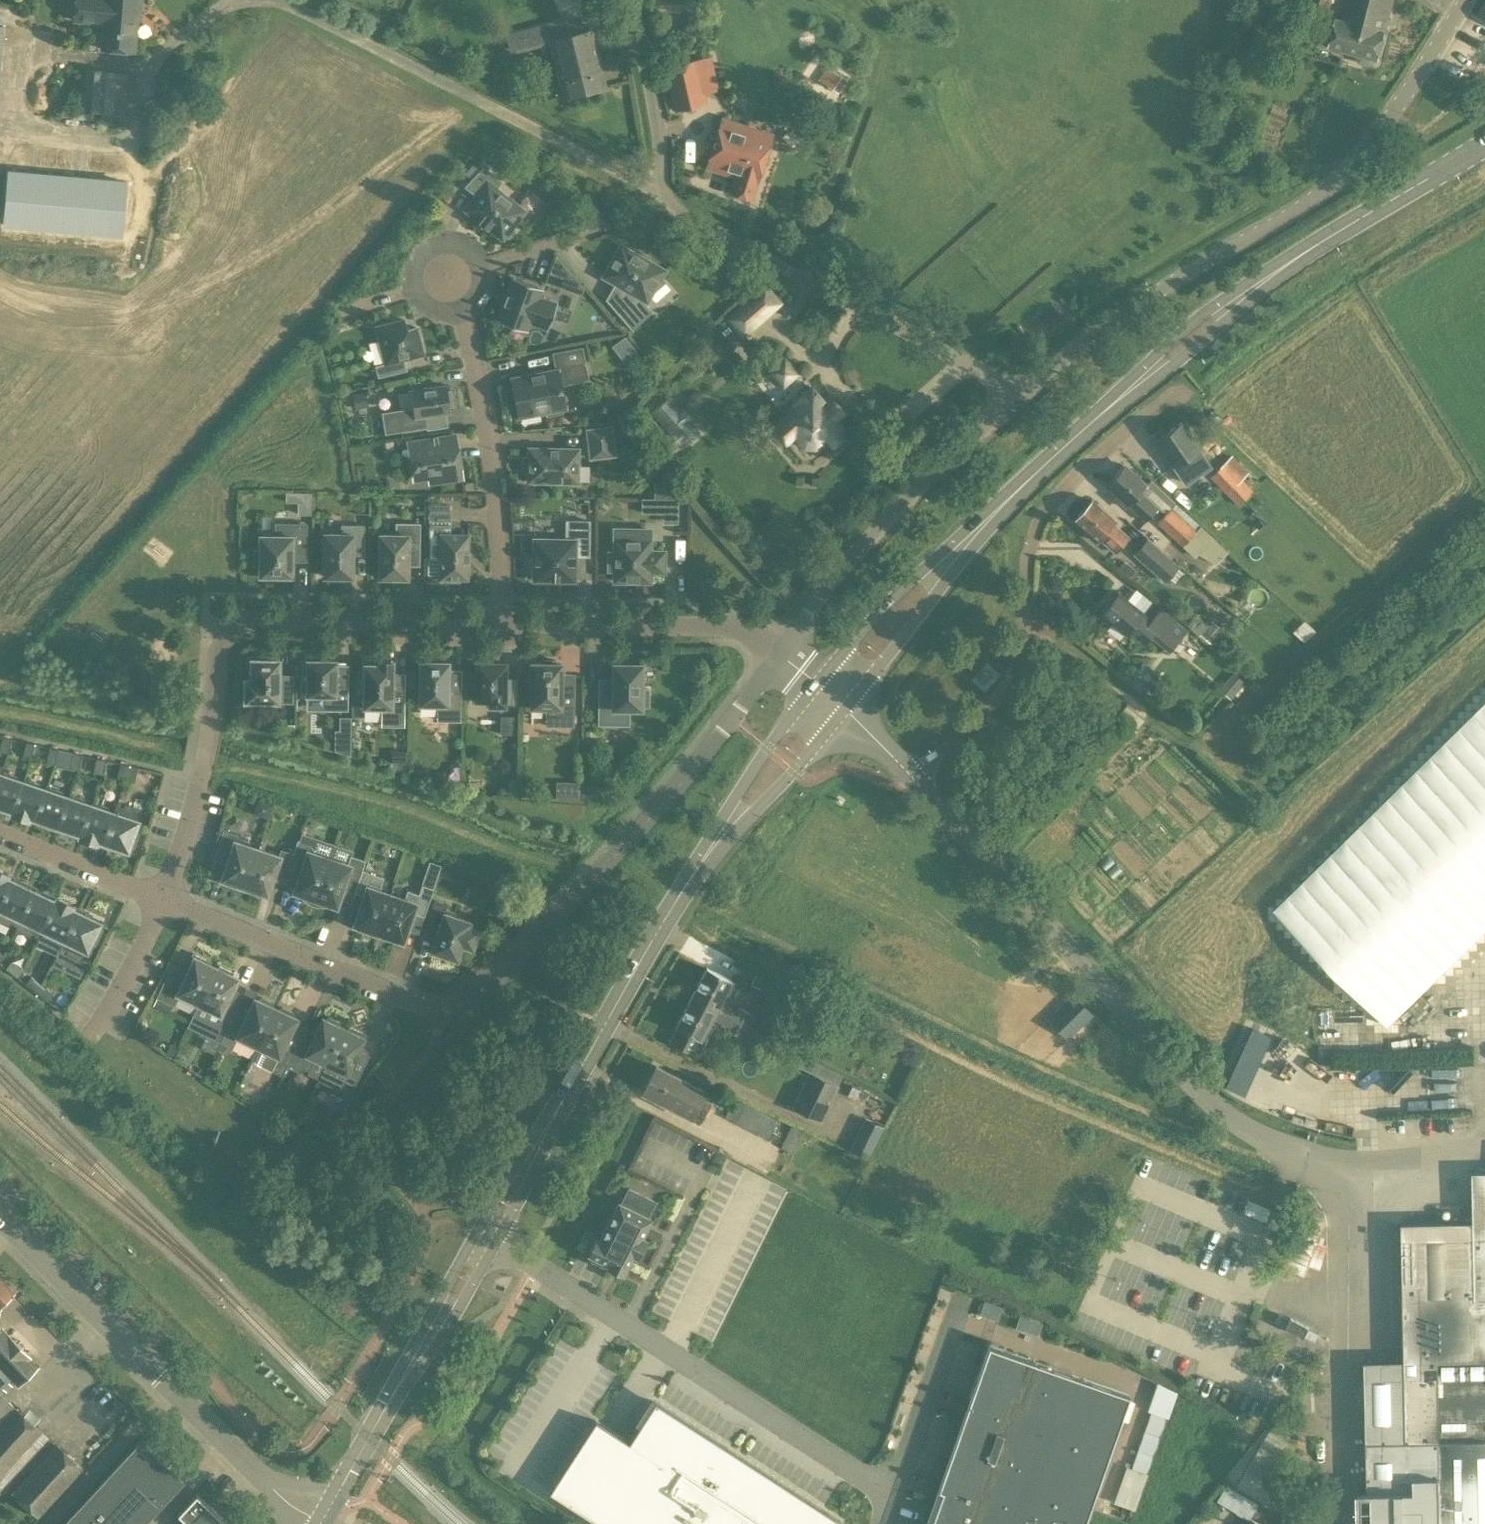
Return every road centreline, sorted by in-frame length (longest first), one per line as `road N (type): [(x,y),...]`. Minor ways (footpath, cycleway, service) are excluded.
road 1 (secondary): [(829,693),(931,577),(1182,345),(1260,283),(1484,145)]
road 2 (secondary): [(489,1236),(657,932),(829,693)]
road 3 (unclassified): [(1017,393),(1152,294),(1311,201),(1345,173),(1465,0)]
road 4 (unclassified): [(1017,393),(661,195),(657,115),(629,0)]
road 5 (residential): [(501,624),(219,619),(209,722),(163,900)]
road 6 (unclassified): [(916,775),(1205,1096),(1301,1155)]
road 7 (residential): [(441,1012),(474,1002),(627,842),(781,655)]
road 8 (unclassified): [(916,775),(1007,685),(1021,649),(1036,536),(1063,486),(1183,389)]
road 9 (unclassified): [(891,1493),(489,1236)]
road 10 (residential): [(321,1521),(280,1494),(0,1216)]
road 11 (unclassified): [(781,655),(882,525),(1017,393)]
road 12 (secondary): [(321,1521),(489,1236)]
road 13 (residential): [(501,624),(494,463),(460,310)]
road 14 (residential): [(441,1012),(163,900)]
road 15 (residential): [(781,655),(733,628),(501,624)]
road 16 (unclassified): [(891,1493),(960,1297)]
road 17 (residential): [(163,900),(0,834)]
road 18 (residential): [(163,900),(90,1038)]
road 19 (residential): [(605,225),(479,267)]

